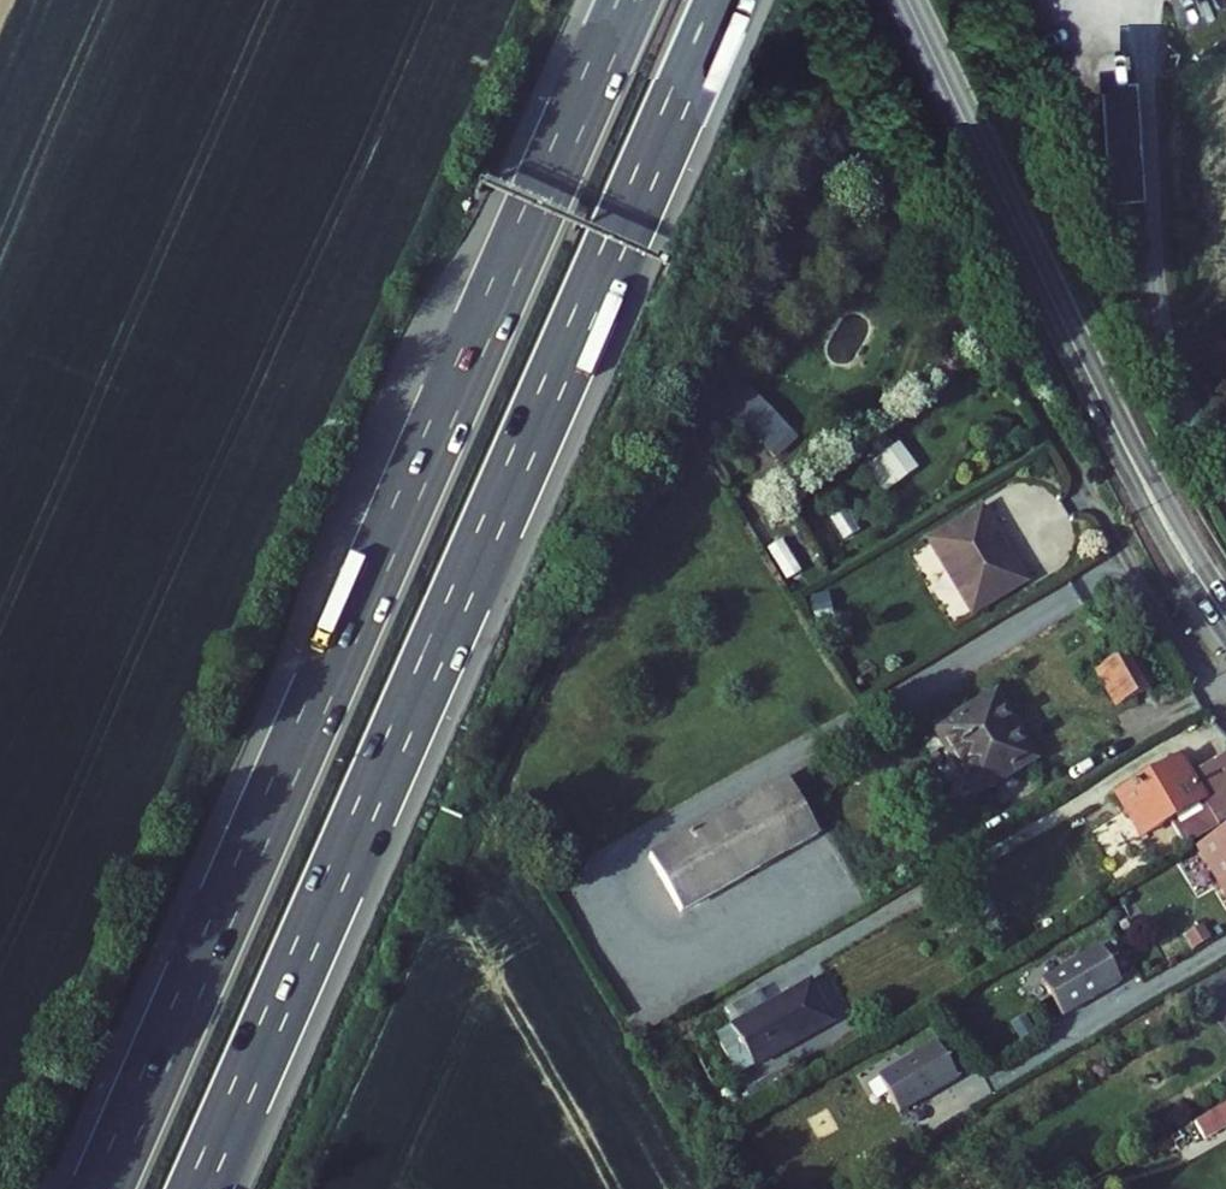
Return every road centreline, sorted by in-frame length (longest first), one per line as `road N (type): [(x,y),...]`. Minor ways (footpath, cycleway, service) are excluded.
road 1 (motorway): [(628,0),(101,1188)]
road 2 (motorway): [(201,1188),(724,0)]
road 3 (tertiary): [(912,0),(1086,367),(1225,616)]

